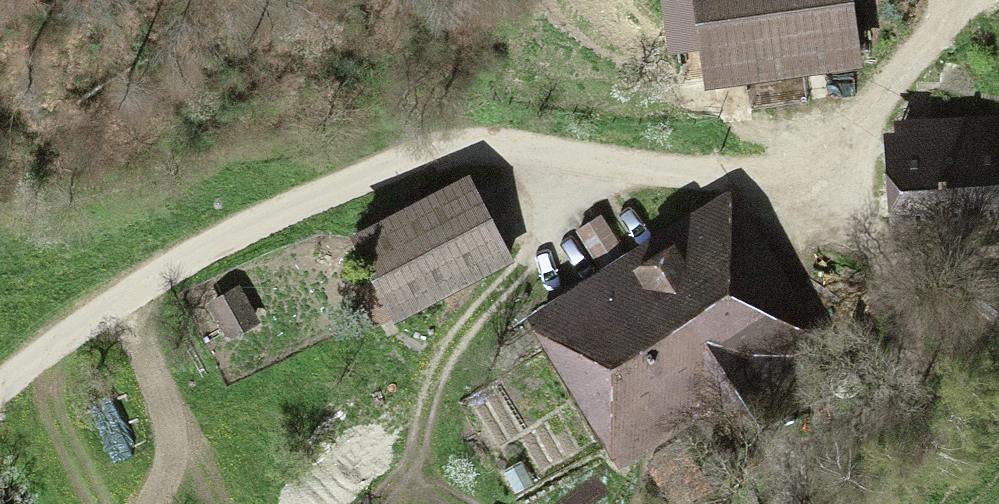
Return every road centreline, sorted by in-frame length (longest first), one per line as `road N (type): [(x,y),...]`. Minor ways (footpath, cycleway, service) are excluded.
road 1 (unclassified): [(0,397),(131,299),(299,204),(490,157),(802,190)]
road 2 (track): [(617,170),(383,438),(306,503)]
road 3 (track): [(887,271),(802,190),(914,48),(964,0)]
road 4 (track): [(887,271),(901,332),(887,387),(801,503)]
road 5 (track): [(154,503),(167,458),(164,409),(131,299)]

